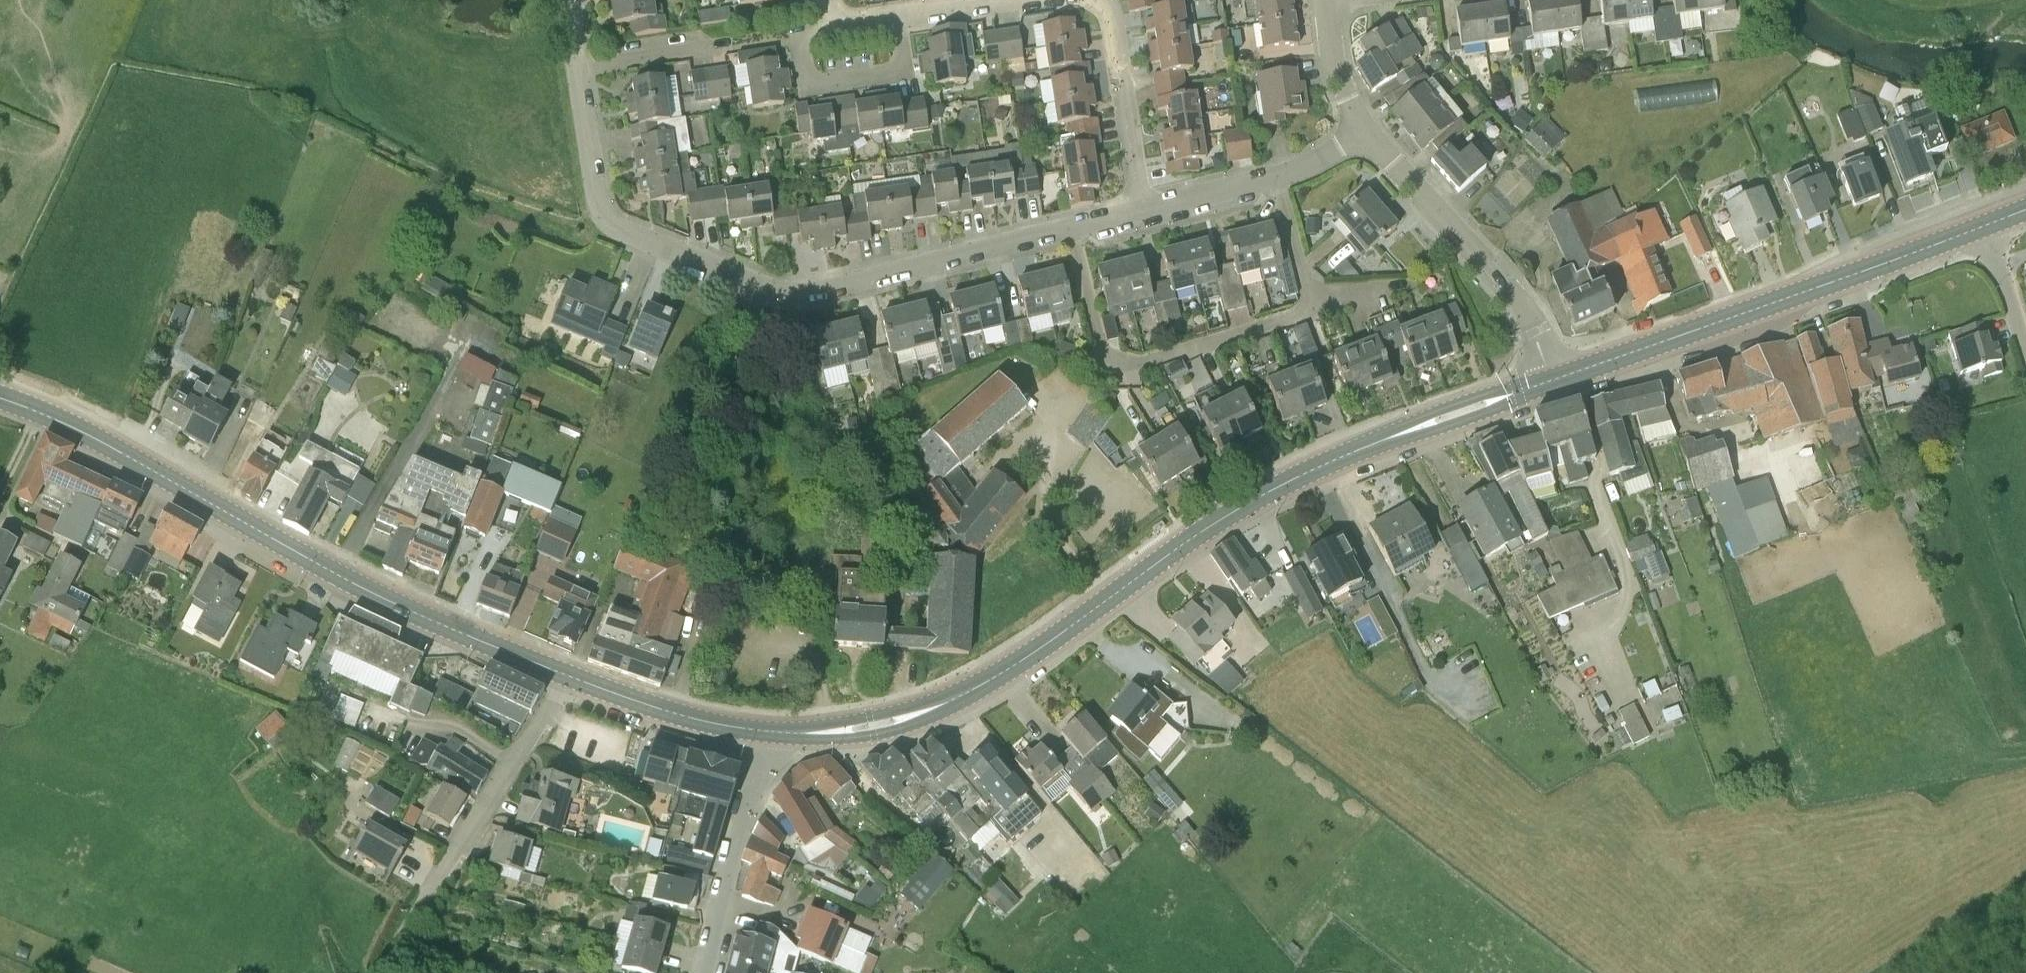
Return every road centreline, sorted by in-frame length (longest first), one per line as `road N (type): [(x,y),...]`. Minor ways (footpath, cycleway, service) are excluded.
road 1 (secondary): [(773,732),(871,726),(953,700),(1259,496),(1554,379)]
road 2 (residential): [(567,0),(607,217),(778,291),(823,289),(1148,208)]
road 3 (secondary): [(567,676),(359,585),(87,435),(0,397)]
road 4 (secondary): [(1554,379),(1985,225)]
road 5 (unclassified): [(386,972),(415,912),(567,676)]
road 6 (residential): [(1554,379),(1508,285),(1363,133)]
road 7 (residential): [(707,972),(733,853),(773,732)]
road 8 (residential): [(898,17),(907,71),(806,87),(799,40),(835,27)]
road 9 (residential): [(1148,208),(1277,176),(1363,133)]
road 10 (residential): [(1148,208),(1117,29),(1099,0)]
road 11 (secondary): [(773,732),(696,719),(567,676)]
road 12 (unclassified): [(2025,359),(1985,225)]
road 13 (residential): [(1363,133),(1333,56),(1329,0)]

